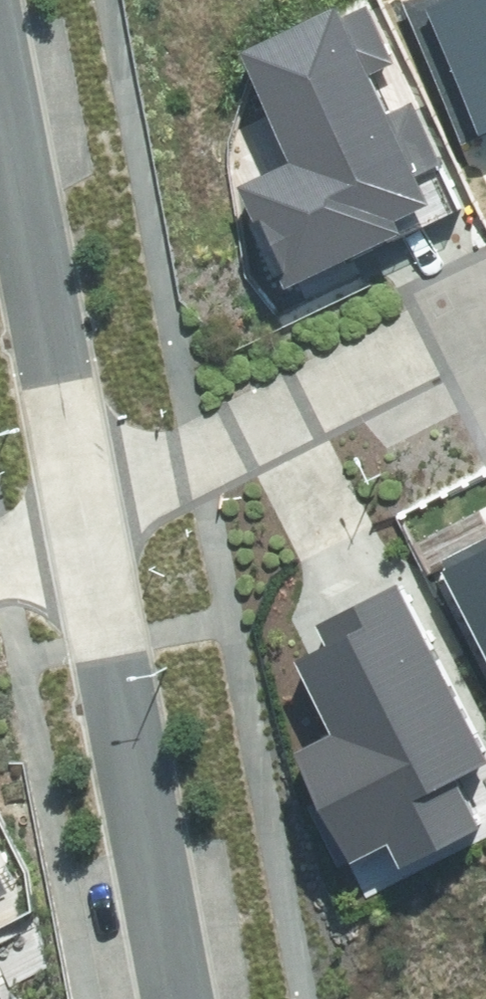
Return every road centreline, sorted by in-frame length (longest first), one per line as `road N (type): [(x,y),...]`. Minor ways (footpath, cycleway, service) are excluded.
road 1 (residential): [(79,585),(485,388)]
road 2 (residential): [(79,585),(0,145)]
road 3 (residential): [(170,998),(79,585)]

